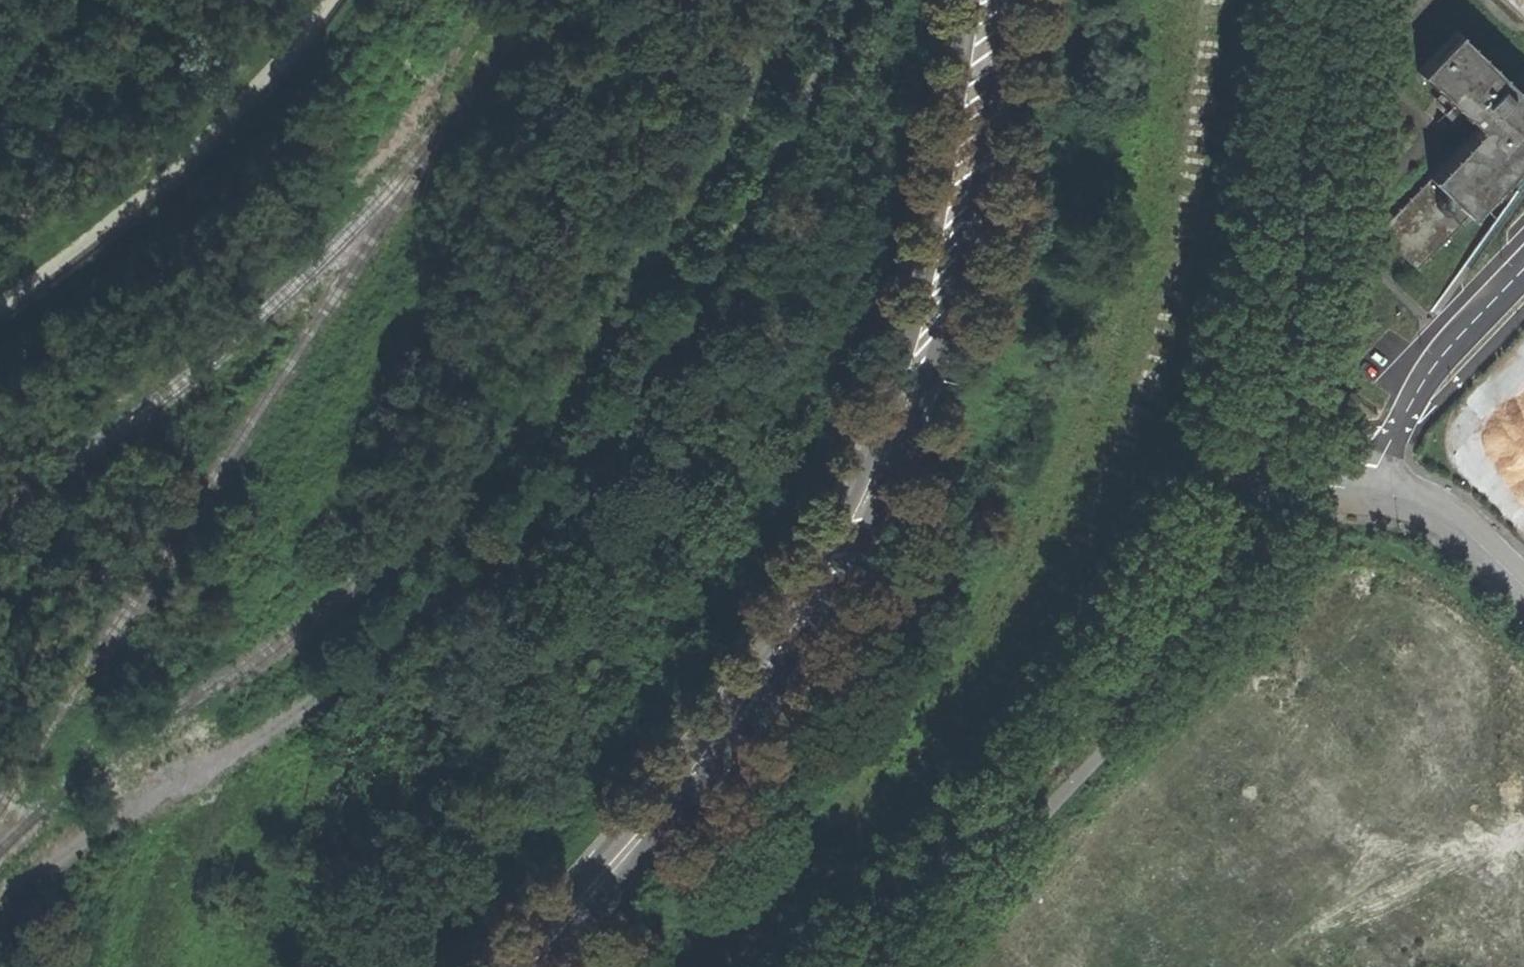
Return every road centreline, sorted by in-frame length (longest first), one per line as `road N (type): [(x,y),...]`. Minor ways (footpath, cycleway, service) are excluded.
road 1 (unclassified): [(1328,0),(1281,331),(1252,421),(1197,542),(1130,649),(1051,750),(841,966)]
road 2 (secondary): [(991,0),(962,204),(934,323),(852,541),(774,668),(685,788),(529,966)]
road 3 (track): [(0,315),(195,166),(342,0)]

